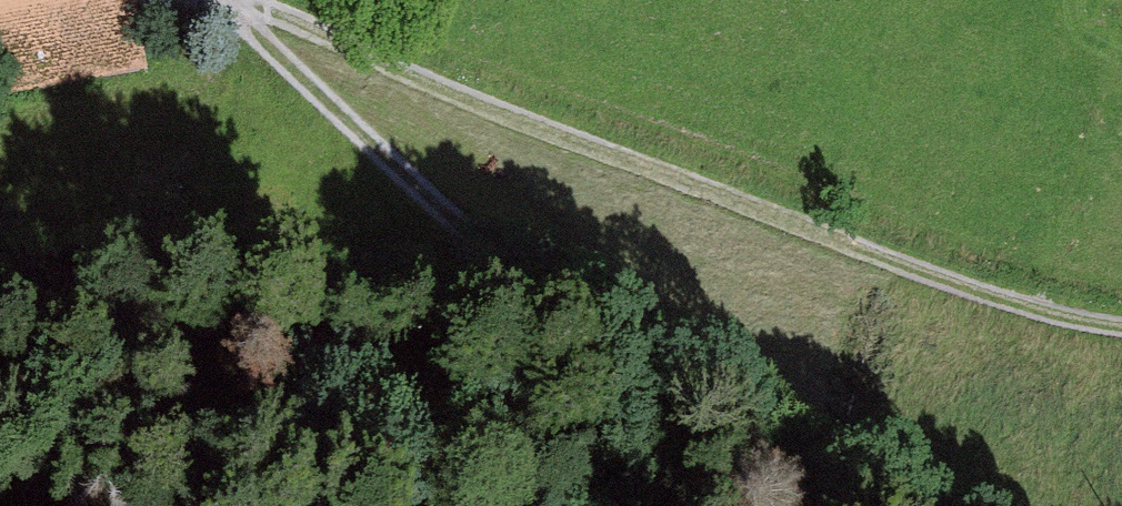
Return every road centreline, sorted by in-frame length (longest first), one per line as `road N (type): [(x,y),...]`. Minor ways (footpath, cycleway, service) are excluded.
road 1 (track): [(1121,325),(1082,321),(890,263),(493,109),(247,0)]
road 2 (track): [(796,505),(487,259),(217,0)]

